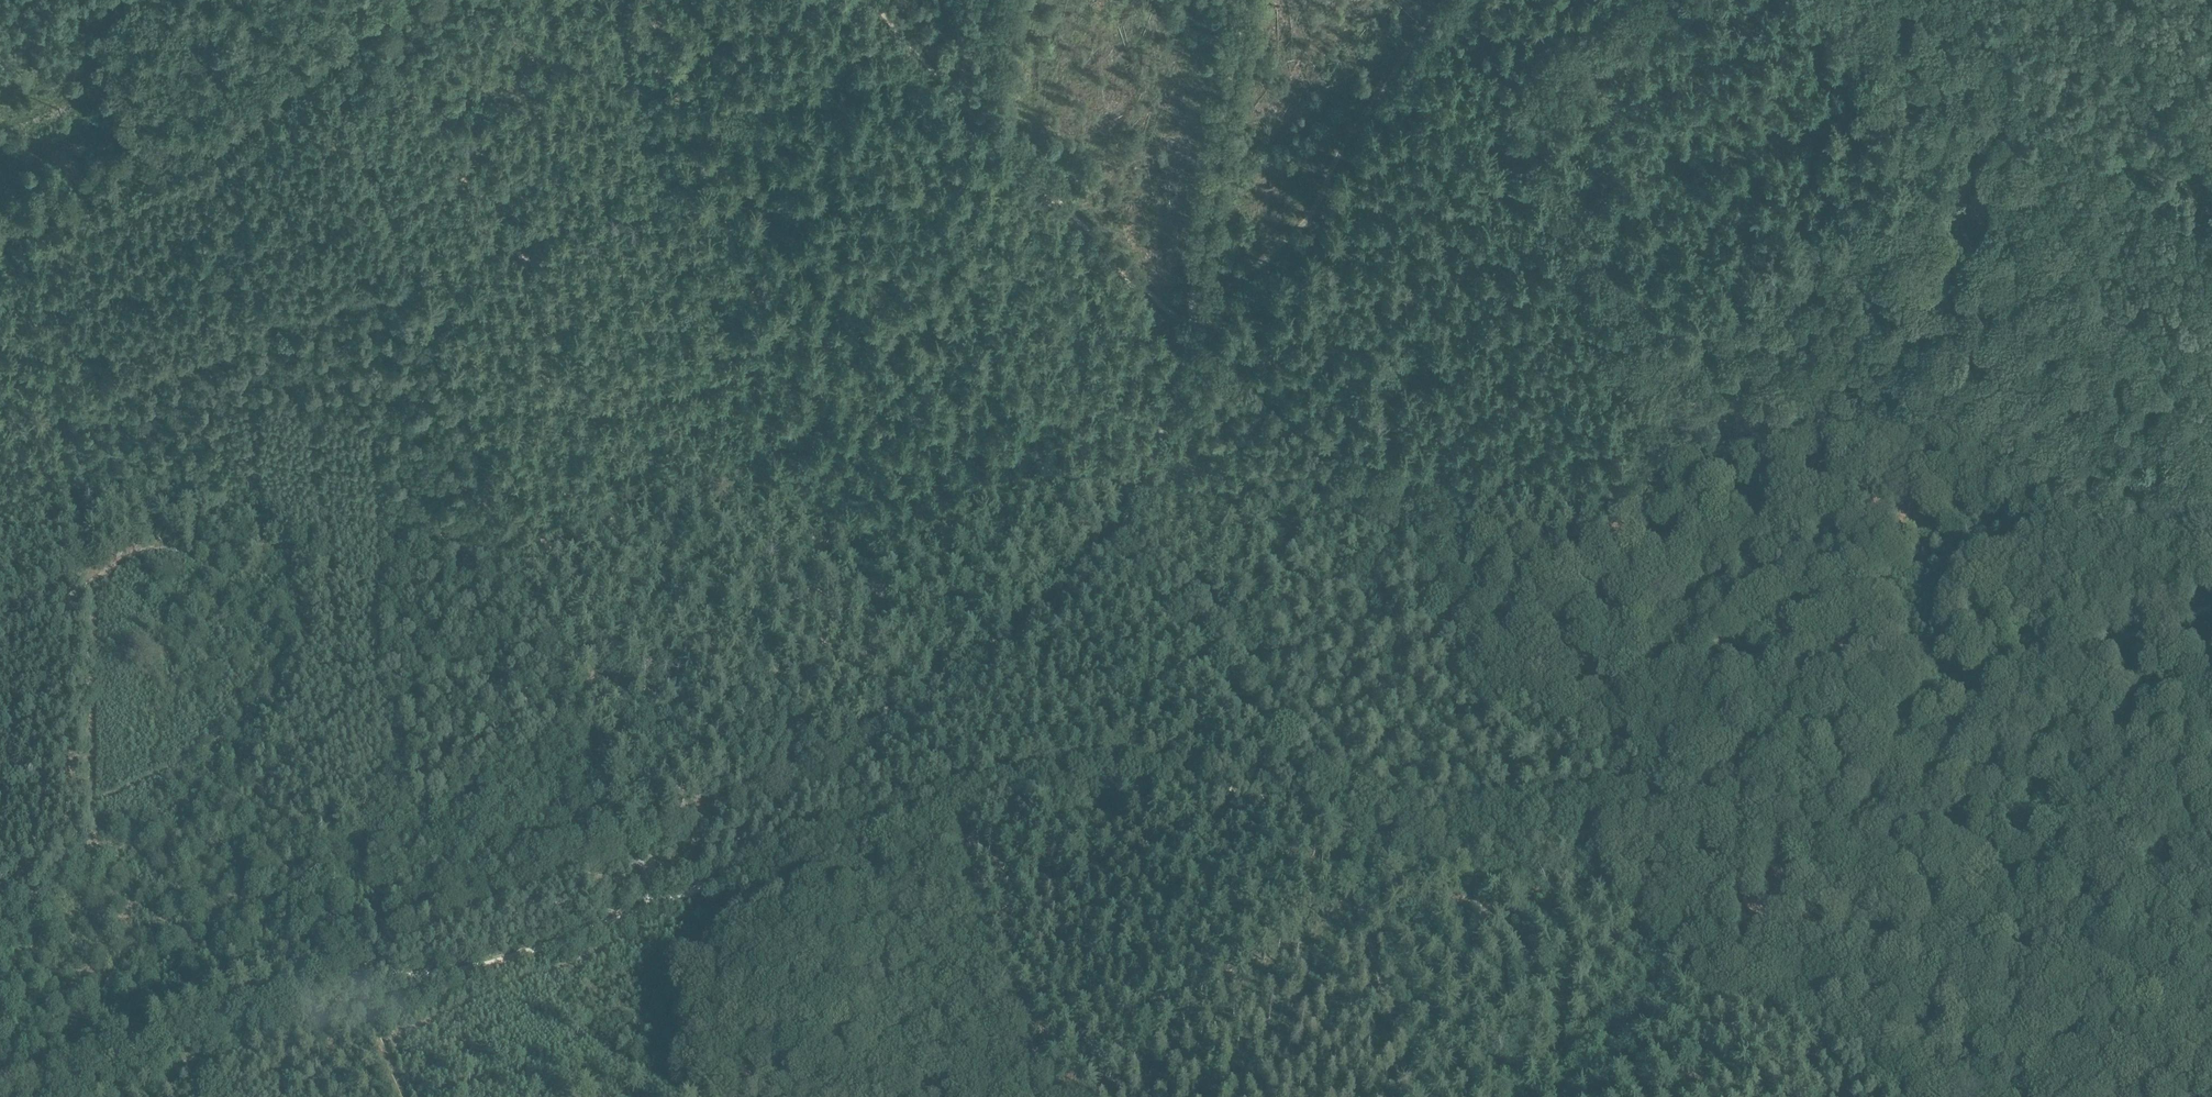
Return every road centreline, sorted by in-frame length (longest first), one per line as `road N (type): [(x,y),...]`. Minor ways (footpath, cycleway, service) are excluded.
road 1 (track): [(327,970),(465,970),(761,867),(1028,793),(1186,783),(1240,790),(1427,847),(1505,849),(1612,830),(1719,809),(1941,709),(2211,608)]
road 2 (track): [(2028,1096),(1926,988),(1733,818),(1616,742),(1468,674),(1402,534),(1274,394),(1178,318)]
road 3 (track): [(0,430),(708,164),(650,0)]
road 4 (track): [(333,51),(652,907)]
road 5 (track): [(0,619),(81,585),(137,549),(303,558),(399,607),(817,453)]
road 6 (track): [(327,970),(375,938),(785,778),(906,712)]
road 7 (track): [(1113,548),(1291,760),(1321,816),(1403,1096)]
road 8 (track): [(1909,0),(2002,107),(2211,423)]
road 9 (track): [(0,232),(195,158),(411,0)]
road 10 (track): [(1178,318),(1082,229),(873,0)]
road 11 (track): [(1178,318),(1312,207),(1345,134),(1443,0)]
road 12 (track): [(817,453),(1178,318)]
road 13 (track): [(1235,0),(1178,318)]
road 14 (track): [(41,1096),(263,992),(327,970)]
road 15 (track): [(708,164),(817,453)]
road 16 (track): [(998,388),(953,91)]
road 17 (track): [(817,453),(906,712)]
road 18 (track): [(906,712),(1043,616),(1113,548)]
road 19 (track): [(1113,548),(1143,480),(1178,318)]
road 20 (track): [(92,0),(143,180)]
road 21 (track): [(357,971),(410,1096)]

